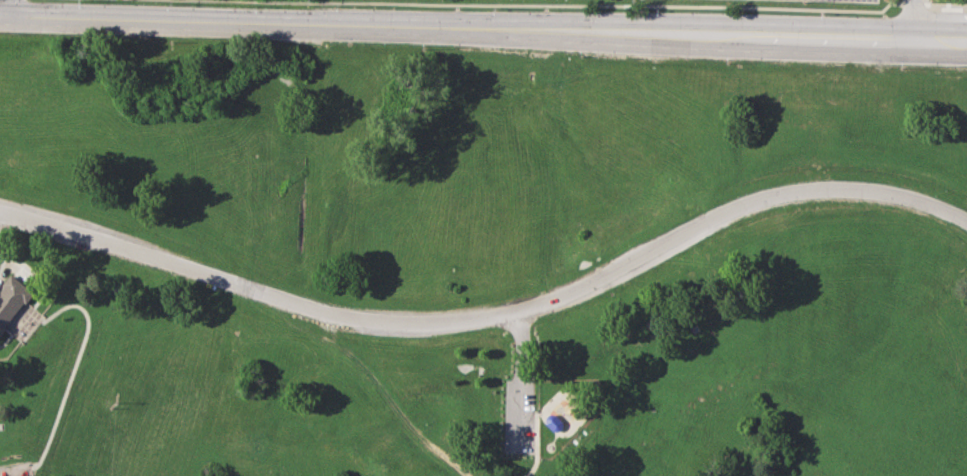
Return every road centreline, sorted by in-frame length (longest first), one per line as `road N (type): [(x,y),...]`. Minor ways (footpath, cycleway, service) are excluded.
road 1 (residential): [(0,209),(340,318),(390,325),(514,312),(559,298),(748,201),(804,186),(903,195),(966,222)]
road 2 (secondary): [(6,14),(966,38)]

